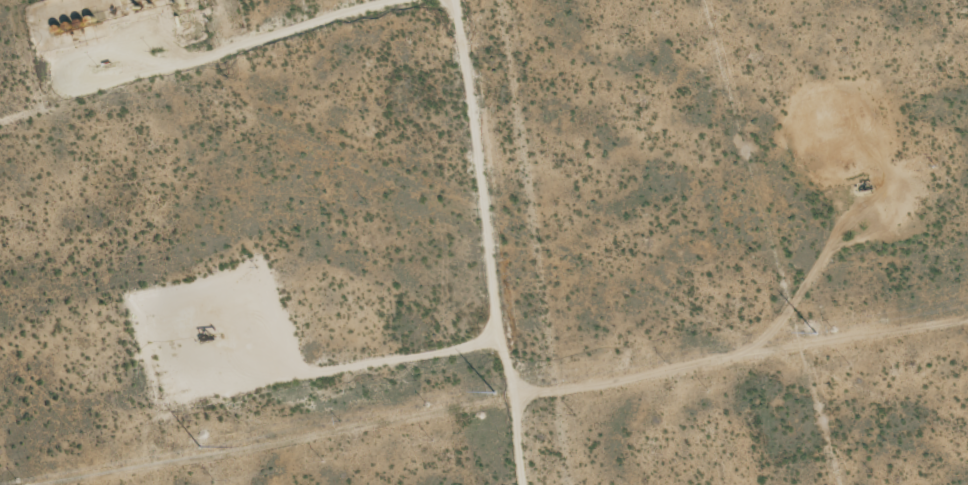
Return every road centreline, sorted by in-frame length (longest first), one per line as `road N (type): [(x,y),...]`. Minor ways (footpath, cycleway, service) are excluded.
road 1 (track): [(521,484),(454,0)]

